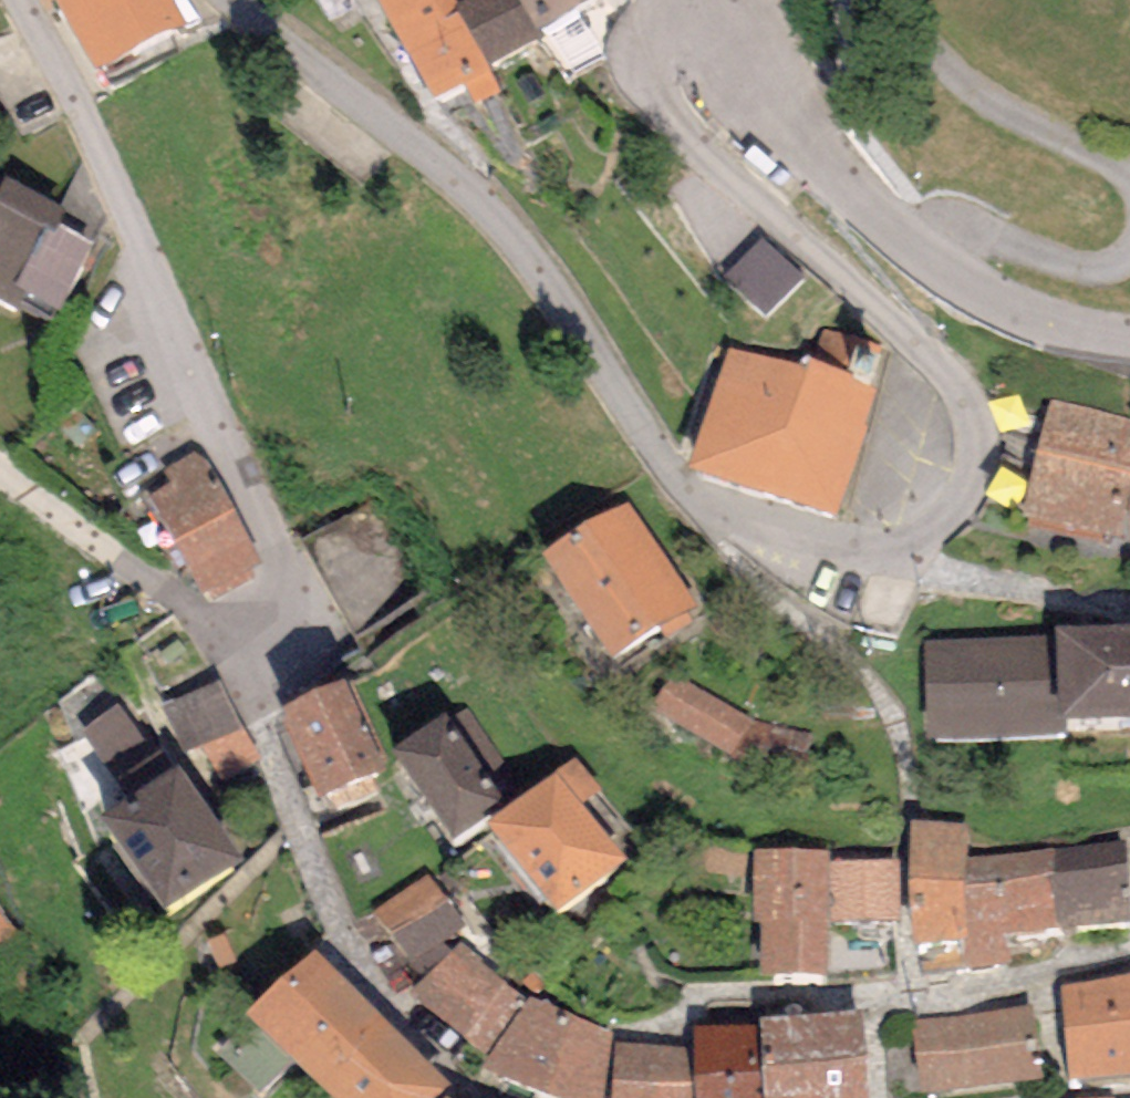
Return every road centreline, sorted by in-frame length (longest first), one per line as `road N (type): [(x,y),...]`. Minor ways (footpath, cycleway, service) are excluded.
road 1 (residential): [(232,0),(439,168),(526,254),(679,490),(751,531),(830,550),(897,551),(926,539),(976,471),(977,438),(965,400),(856,282),(671,117),(656,91),(653,41),(694,0)]
road 2 (tertiary): [(713,0),(823,152),(921,253),(1032,317),(1129,337)]
road 3 (residential): [(206,424),(84,103),(16,0)]
road 4 (track): [(260,654),(0,475)]

